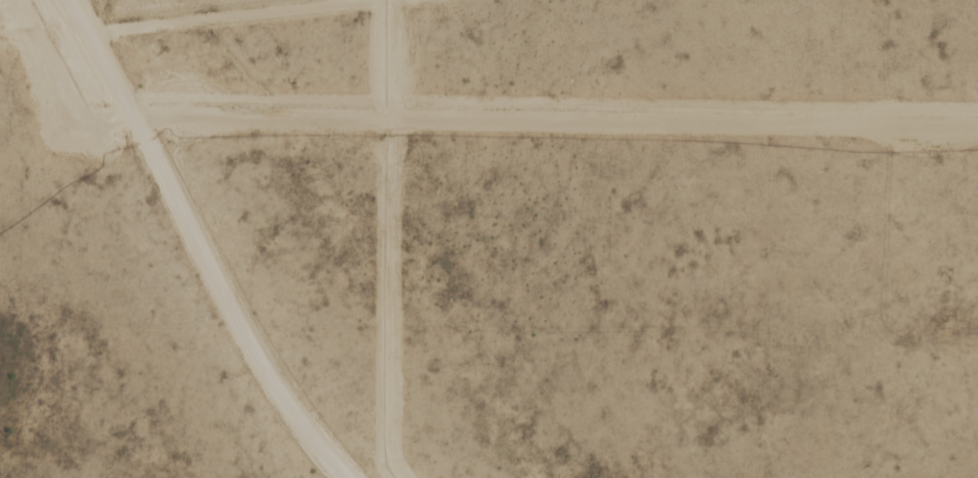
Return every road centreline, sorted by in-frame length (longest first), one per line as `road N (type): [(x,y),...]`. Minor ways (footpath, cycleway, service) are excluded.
road 1 (residential): [(350,477),(263,357),(79,0)]

